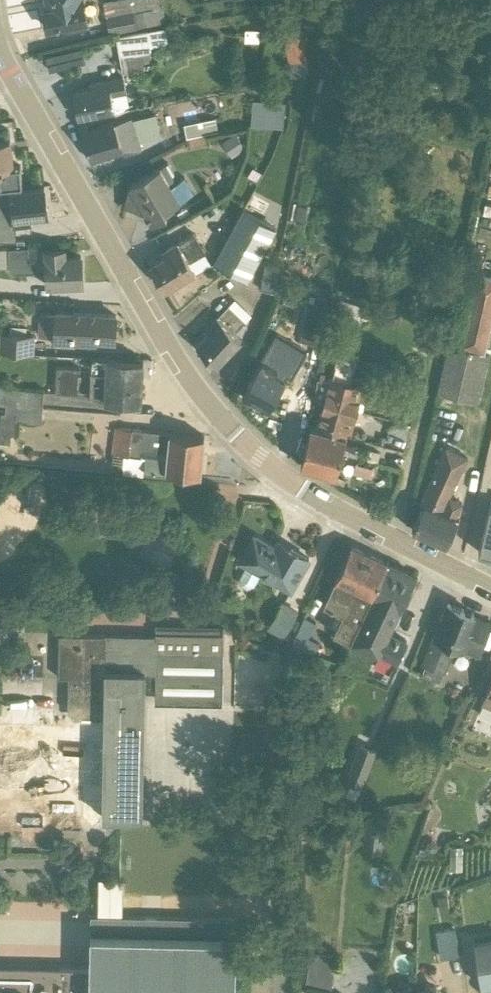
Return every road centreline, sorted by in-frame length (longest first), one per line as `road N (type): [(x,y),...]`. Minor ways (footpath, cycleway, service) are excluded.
road 1 (residential): [(0,54),(183,365),(260,456),(380,533),(490,588)]

